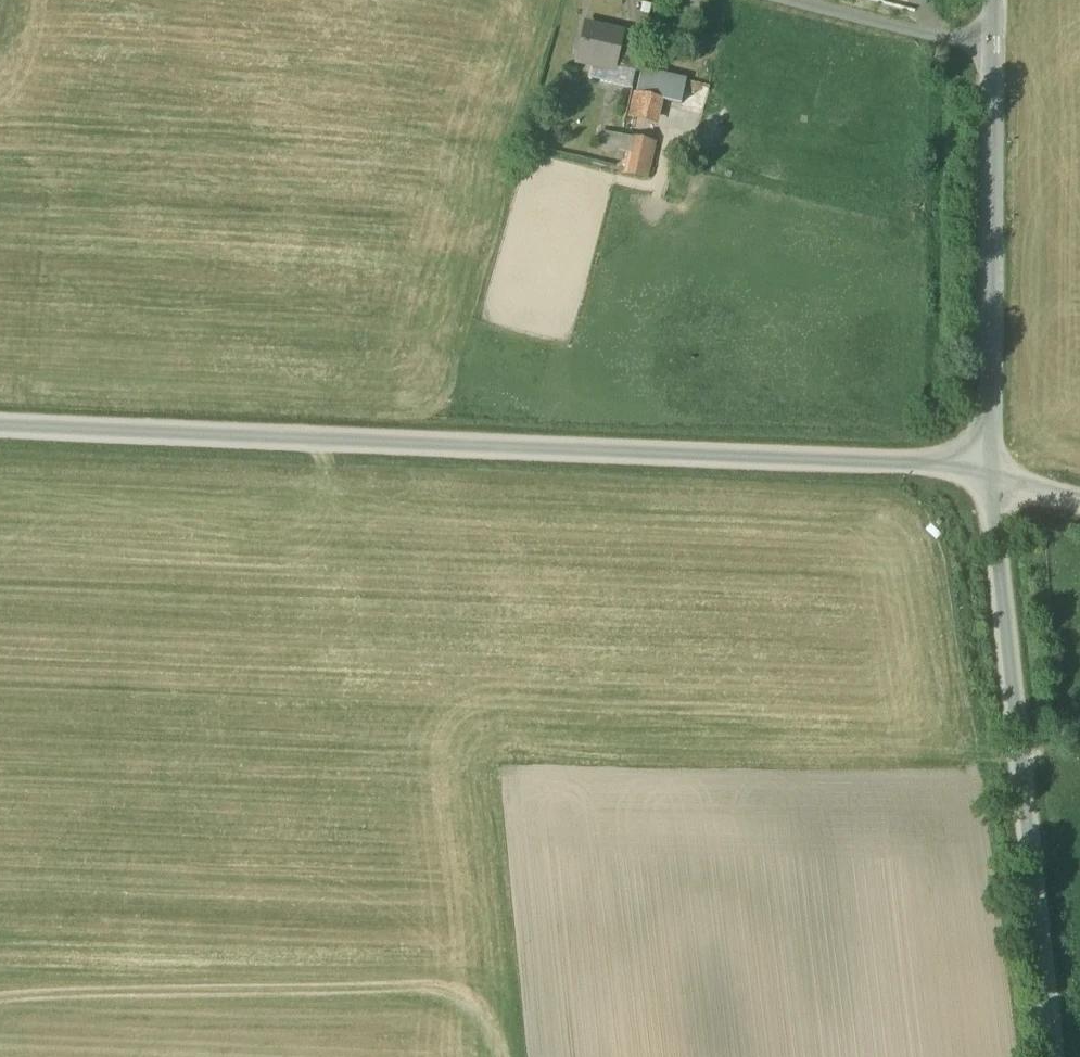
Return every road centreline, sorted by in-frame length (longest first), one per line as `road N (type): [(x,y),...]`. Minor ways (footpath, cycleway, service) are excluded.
road 1 (unclassified): [(0,432),(979,476)]
road 2 (unclassified): [(1048,1056),(979,476)]
road 3 (unclassified): [(979,476),(989,0)]

